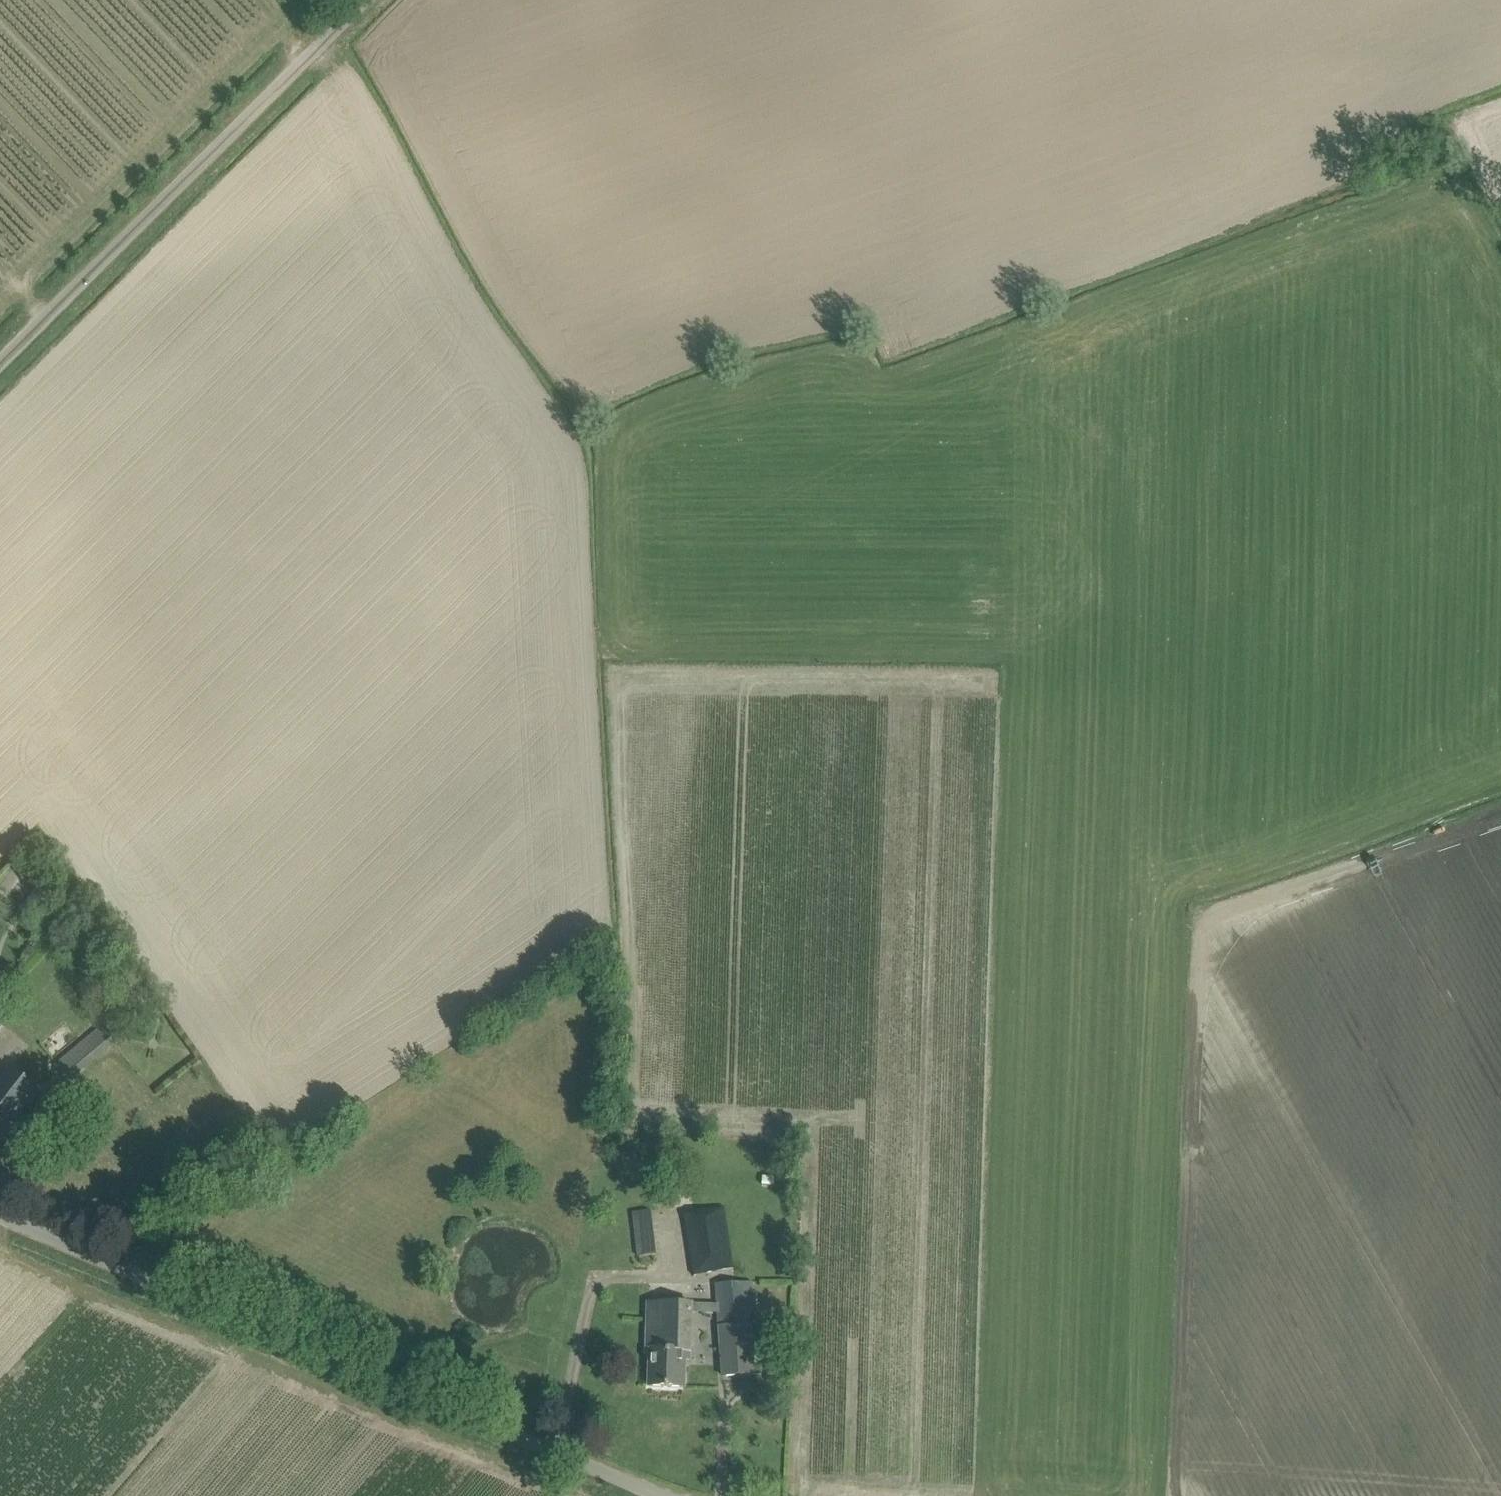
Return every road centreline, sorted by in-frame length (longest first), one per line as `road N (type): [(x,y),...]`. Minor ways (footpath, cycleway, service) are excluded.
road 1 (unclassified): [(663,1495),(0,1216)]
road 2 (unclassified): [(0,362),(368,0)]

